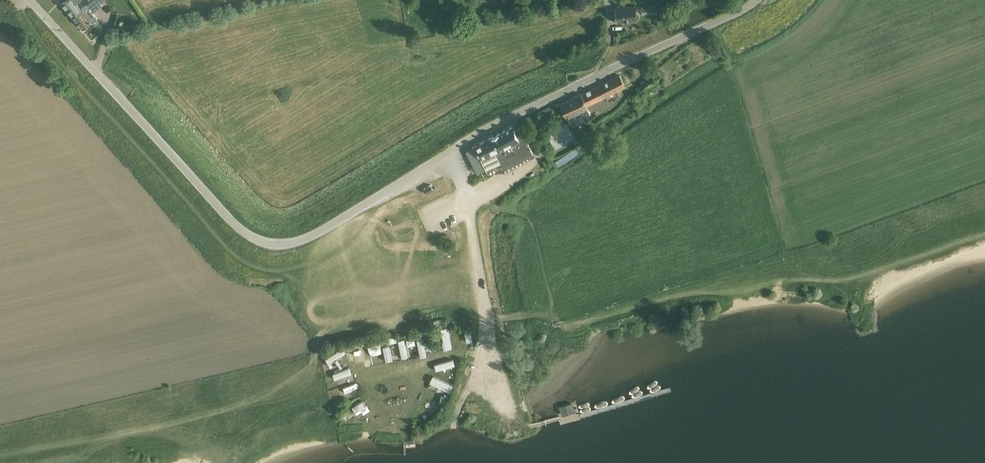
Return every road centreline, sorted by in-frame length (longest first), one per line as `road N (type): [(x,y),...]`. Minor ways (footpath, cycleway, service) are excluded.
road 1 (unclassified): [(30,0),(249,237),(305,239),(448,152)]
road 2 (unclassified): [(448,152),(756,0)]
road 3 (unclassified): [(499,385),(469,200)]

